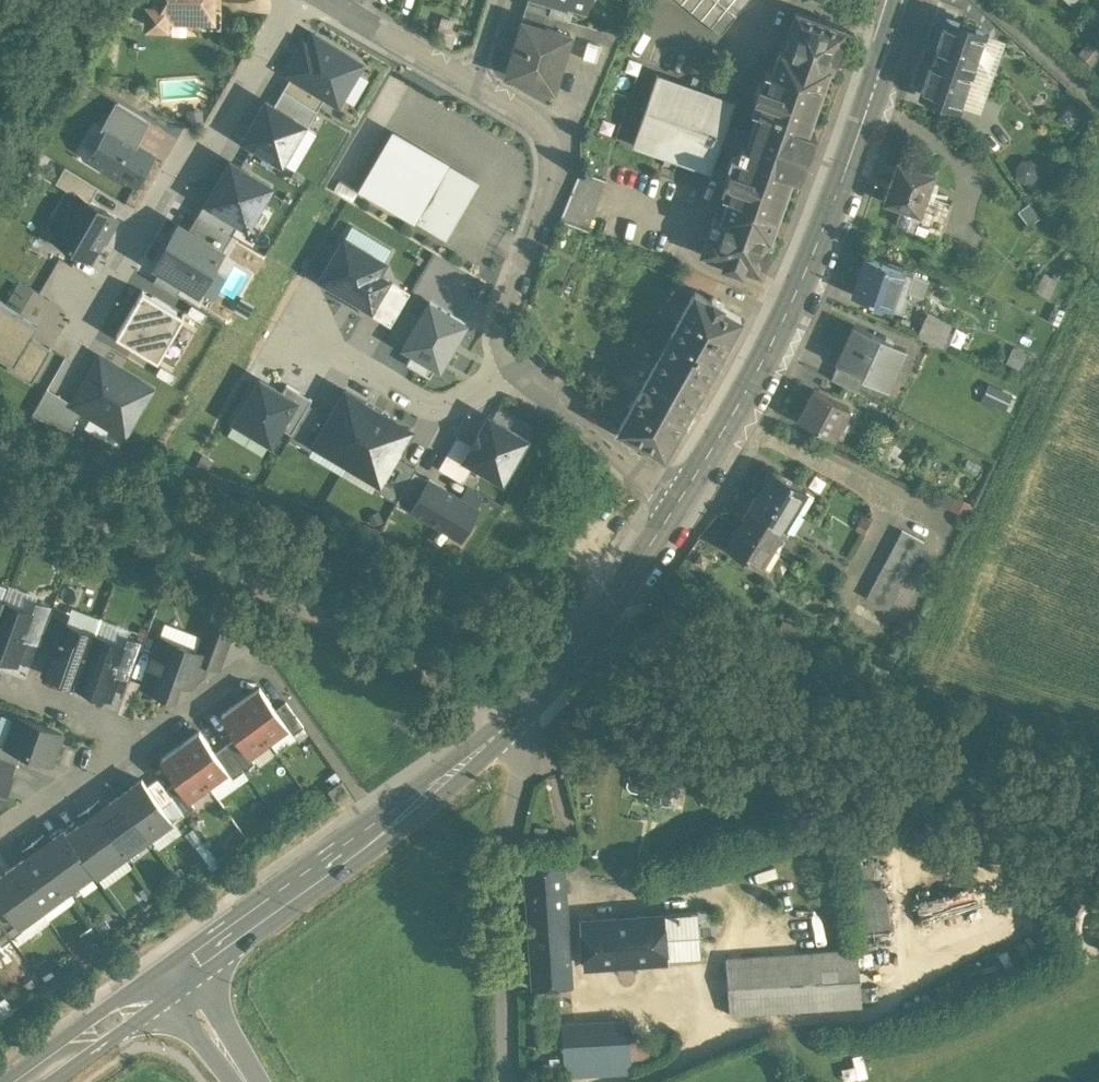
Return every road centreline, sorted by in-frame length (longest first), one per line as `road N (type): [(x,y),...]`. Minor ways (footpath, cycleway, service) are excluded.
road 1 (unclassified): [(494,731),(463,686),(425,659),(0,482)]
road 2 (secondary): [(906,0),(841,191),(782,327),(686,501)]
road 3 (residential): [(301,0),(224,118),(184,153),(70,342)]
road 4 (secondary): [(494,731),(173,976)]
road 5 (residential): [(470,83),(561,140),(555,193),(514,290),(524,353)]
road 6 (secondary): [(686,501),(563,663),(494,731)]
road 7 (residential): [(298,333),(428,408),(458,402),(524,353)]
road 8 (residential): [(524,353),(686,501)]
road 9 (tertiary): [(173,976),(27,1081)]
road 10 (residential): [(0,832),(141,745)]
road 11 (residential): [(337,3),(470,83)]
road 12 (residential): [(141,745),(0,689)]
road 13 (residential): [(141,745),(259,665)]
road 14 (secondary): [(173,976),(245,1081)]

